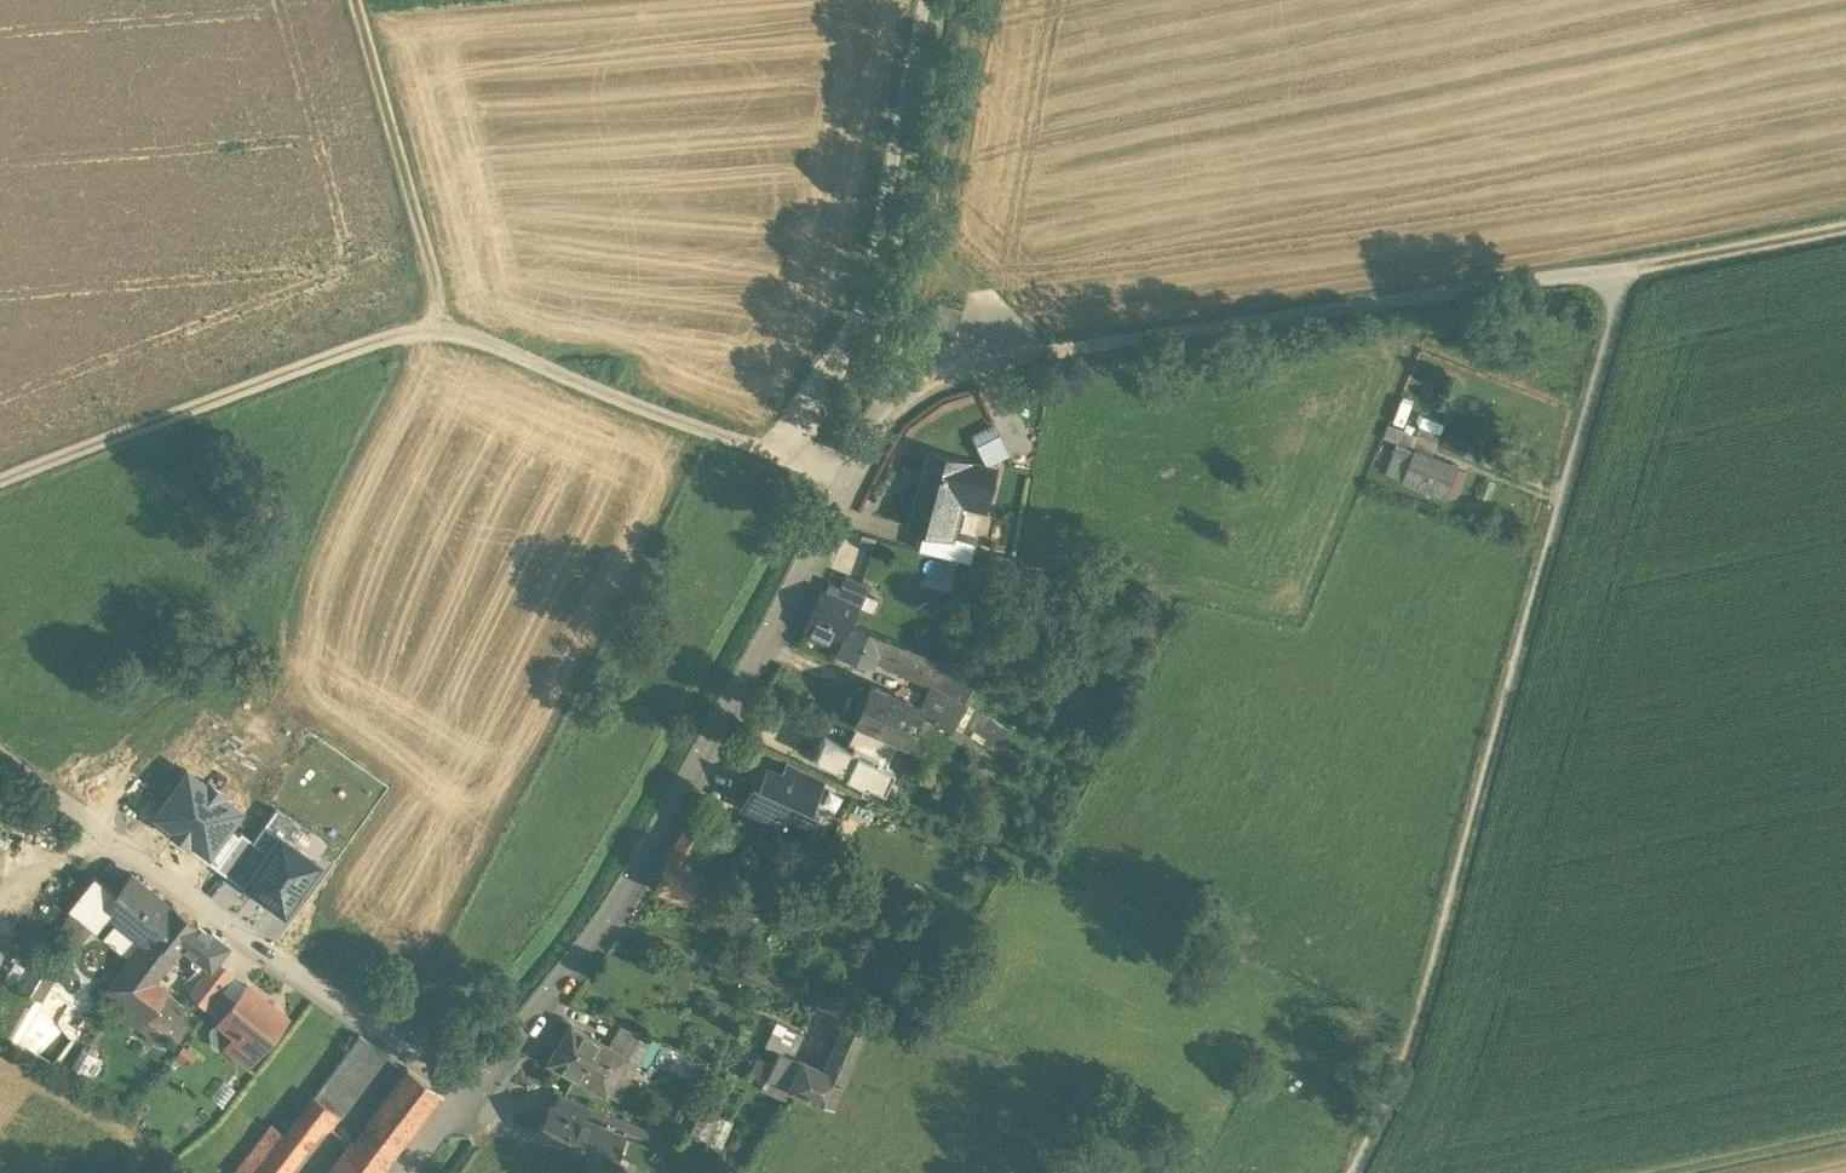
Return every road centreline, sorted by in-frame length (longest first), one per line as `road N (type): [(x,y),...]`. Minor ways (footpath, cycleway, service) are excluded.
road 1 (track): [(1353,1172),(1429,989),(1633,264)]
road 2 (track): [(794,466),(447,318),(0,484)]
road 3 (track): [(1087,349),(1633,264),(1845,222)]
road 4 (residential): [(475,1095),(595,936),(852,483)]
road 5 (residential): [(475,1095),(0,758)]
road 6 (track): [(930,0),(865,302),(794,466)]
road 7 (track): [(909,378),(987,0)]
road 8 (track): [(356,0),(448,293),(447,318)]
road 9 (track): [(1845,1136),(1674,1172)]

